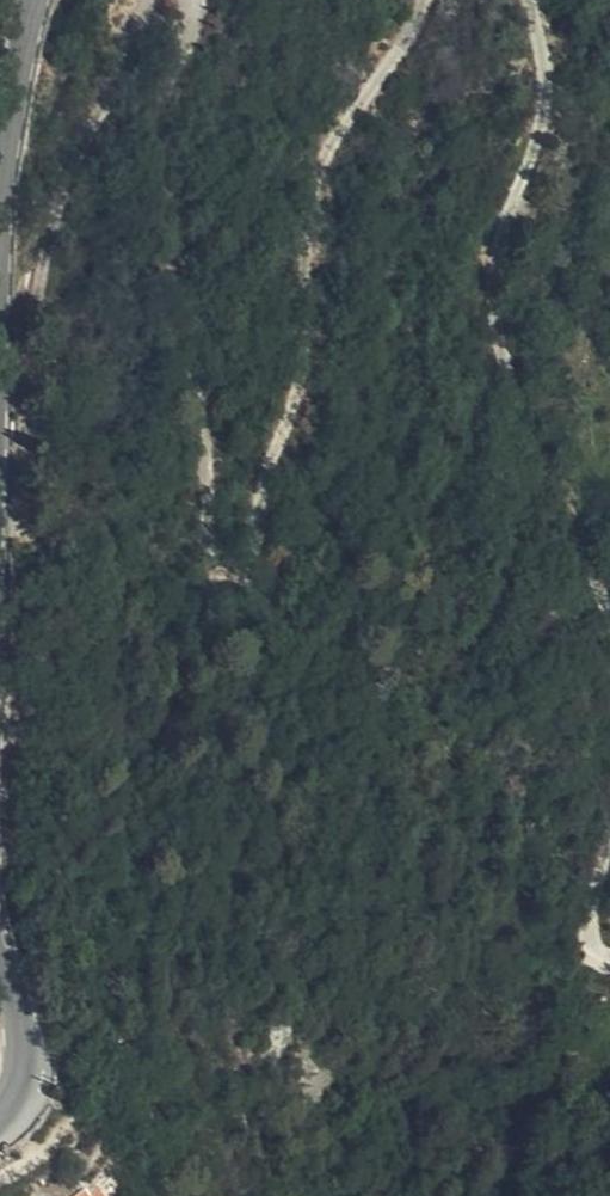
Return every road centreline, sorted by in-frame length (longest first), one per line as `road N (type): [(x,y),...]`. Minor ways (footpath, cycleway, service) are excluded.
road 1 (secondary): [(0,882),(20,1057),(0,1107)]
road 2 (secondary): [(36,0),(14,67),(0,164)]

